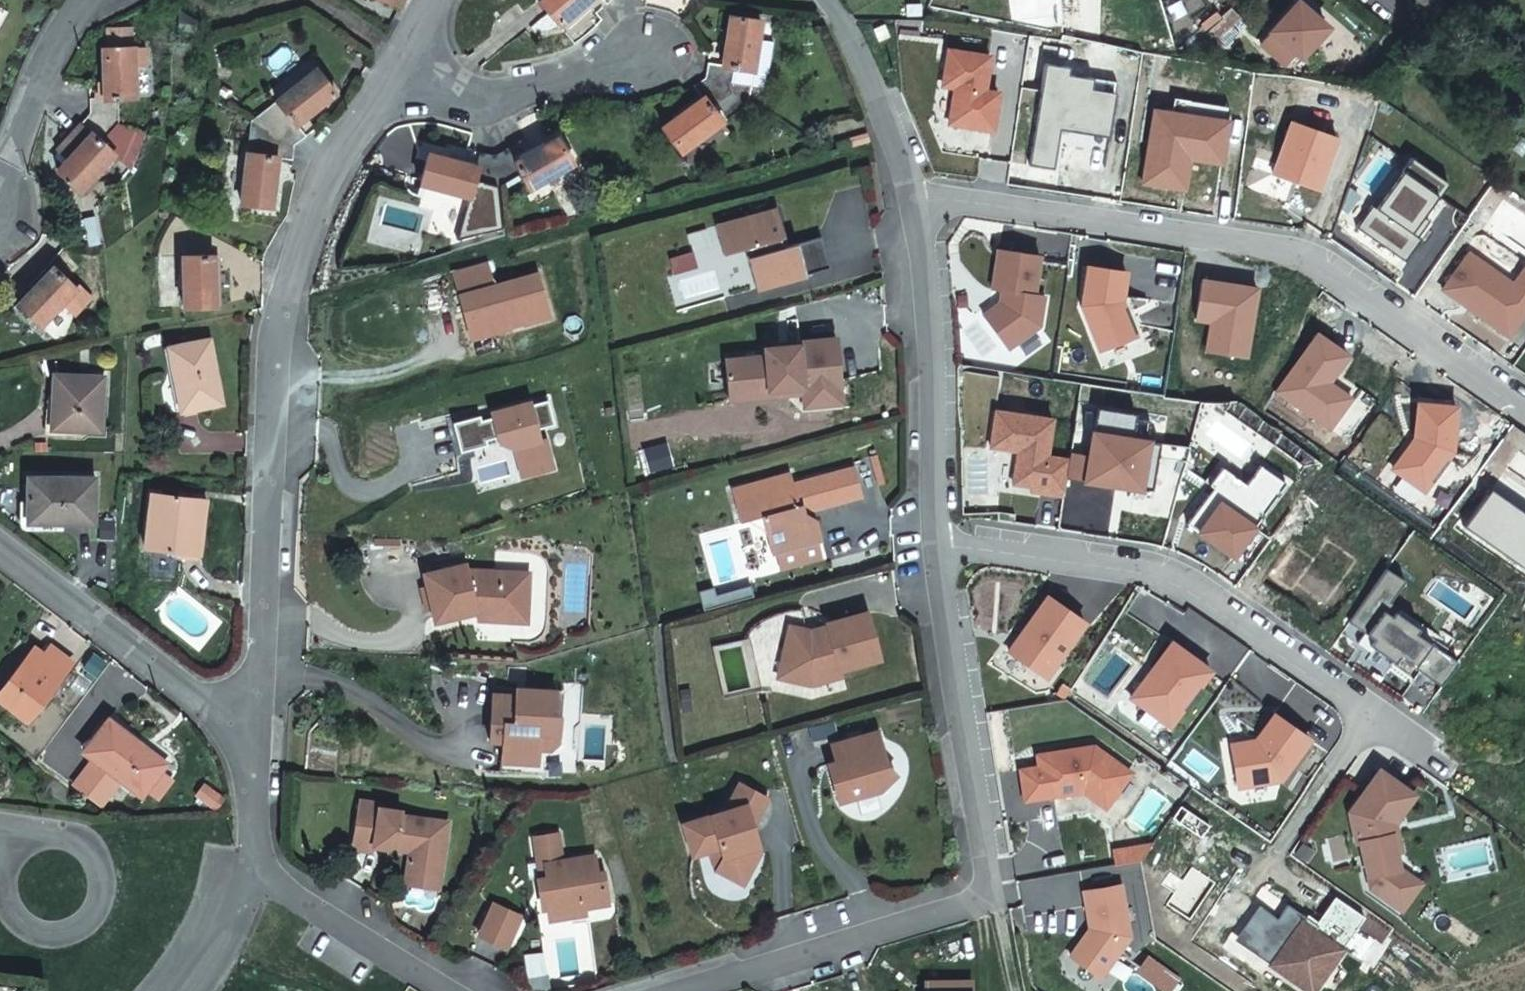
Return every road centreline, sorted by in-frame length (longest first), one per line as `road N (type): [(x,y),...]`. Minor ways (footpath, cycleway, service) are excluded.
road 1 (residential): [(261,751),(277,349),(315,205),(347,141),(403,69)]
road 2 (residential): [(686,990),(995,898),(936,542)]
road 3 (residential): [(903,209),(974,199),(1312,257),(1524,405)]
road 4 (residential): [(1427,755),(1173,576),(936,542)]
road 5 (residential): [(936,542),(922,288),(903,209)]
road 6 (residential): [(0,550),(261,751)]
road 7 (residential): [(403,69),(470,96),(649,52)]
road 8 (residential): [(46,836),(79,842),(100,867),(93,915),(66,933),(34,931),(11,910),(5,879)]
road 9 (residential): [(247,871),(445,990)]
road 10 (residential): [(903,209),(844,25),(823,0)]
road 11 (residential): [(84,0),(0,173)]
road 12 (residential): [(198,990),(226,949),(247,871)]
road 13 (residential): [(247,871),(261,751)]

